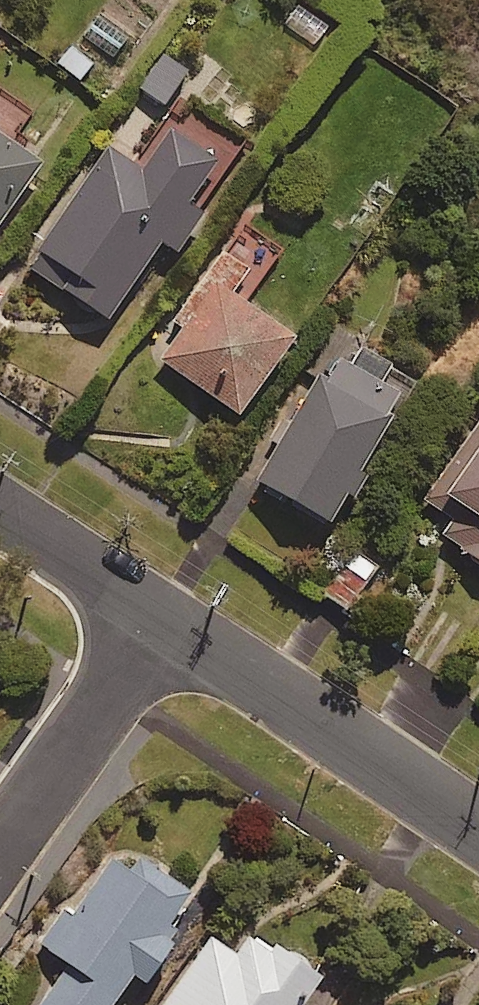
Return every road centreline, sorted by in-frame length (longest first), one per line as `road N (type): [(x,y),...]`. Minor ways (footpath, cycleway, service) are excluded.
road 1 (residential): [(158,618),(478,831)]
road 2 (residential): [(0,853),(158,618)]
road 3 (residential): [(0,513),(158,618)]

